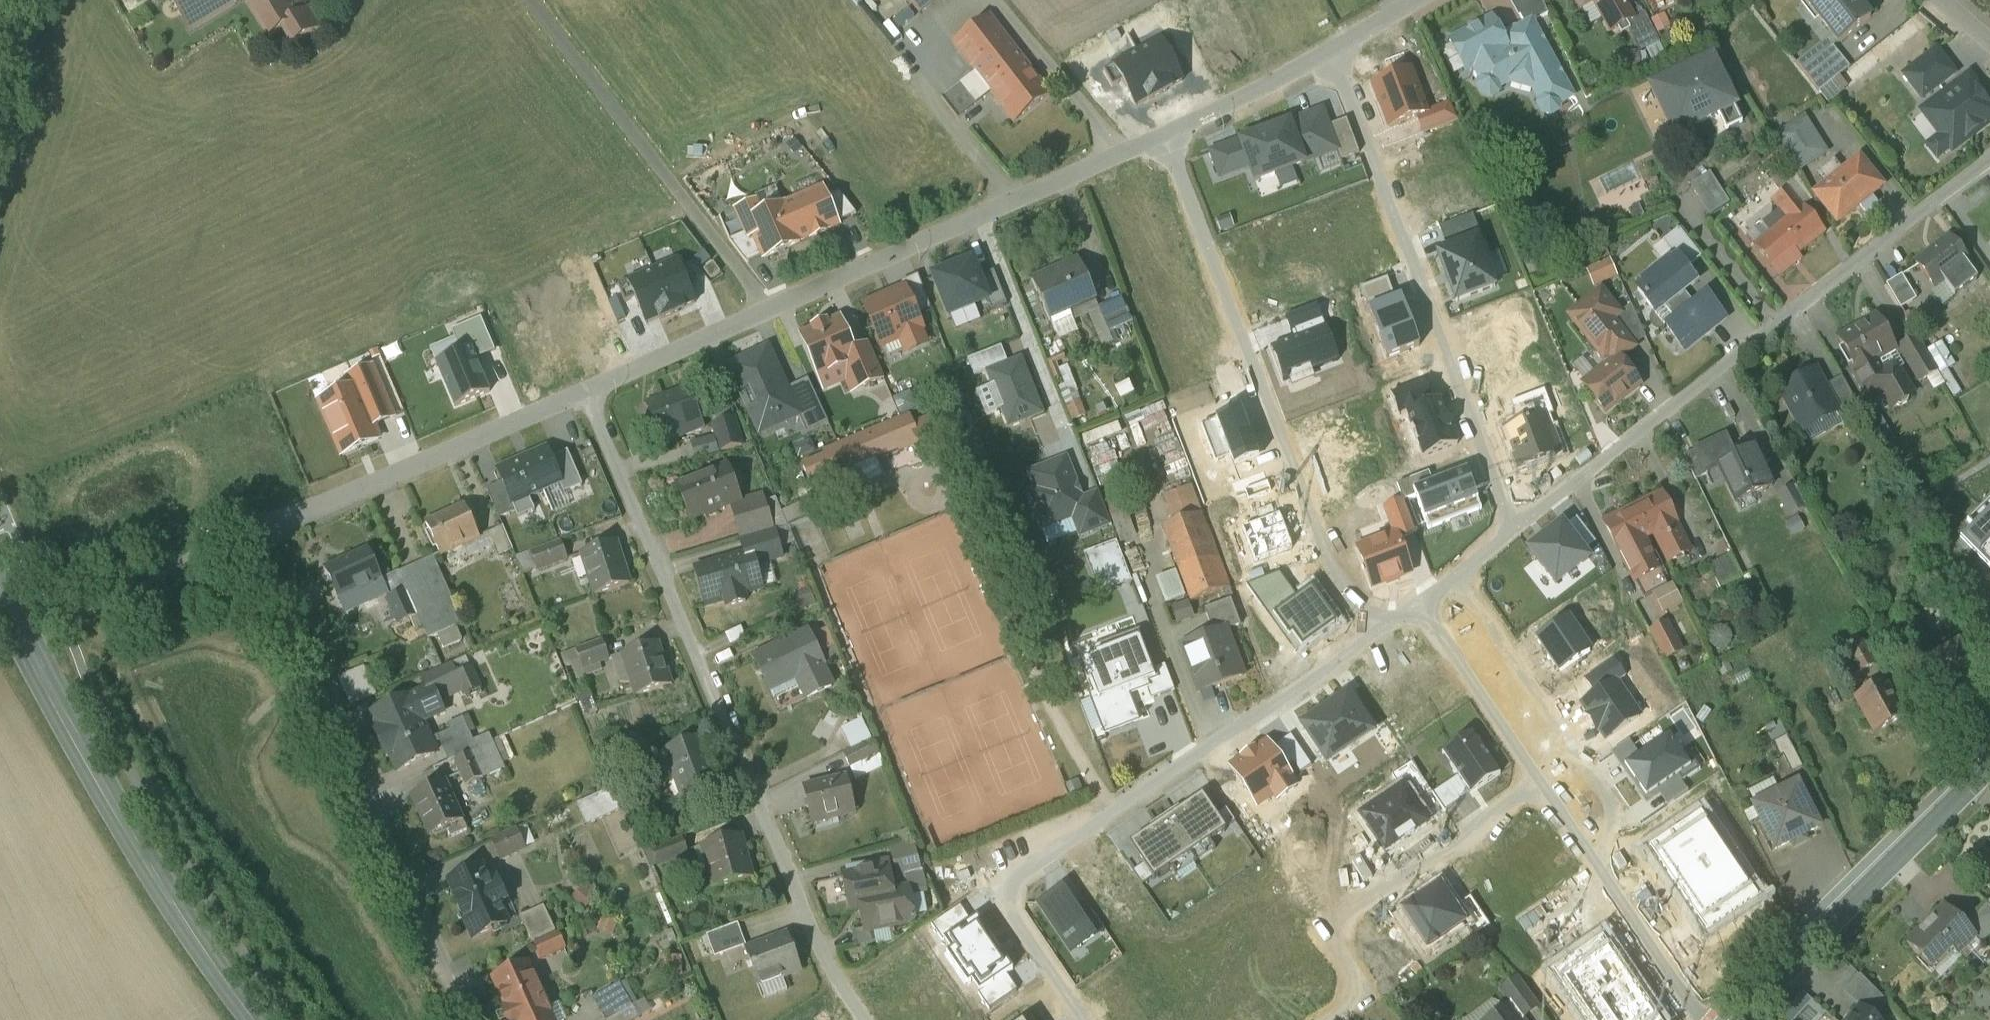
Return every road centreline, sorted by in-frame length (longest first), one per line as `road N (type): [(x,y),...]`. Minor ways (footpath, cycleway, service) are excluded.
road 1 (residential): [(583,394),(836,979),(863,1019)]
road 2 (residential): [(583,394),(1162,139)]
road 3 (residential): [(1162,139),(1322,555),(1380,629)]
road 4 (residential): [(1989,161),(1571,485)]
road 5 (residential): [(470,1019),(280,599),(246,542)]
road 6 (residential): [(1516,527),(1335,51)]
road 7 (secondary): [(256,1019),(141,851),(0,592)]
road 8 (residential): [(1085,1019),(1000,891),(1196,755)]
road 9 (residential): [(1539,783),(1324,933),(1358,992),(1330,1019)]
road 10 (residential): [(246,542),(583,394)]
road 11 (tertiary): [(1989,766),(1744,1019)]
road 12 (residential): [(1600,871),(1613,807),(1459,575)]
road 13 (residential): [(1380,629),(1196,755)]
road 14 (residential): [(1539,783),(1419,604)]
road 15 (residential): [(1162,139),(1335,51)]
road 16 (residential): [(1702,1019),(1600,871)]

